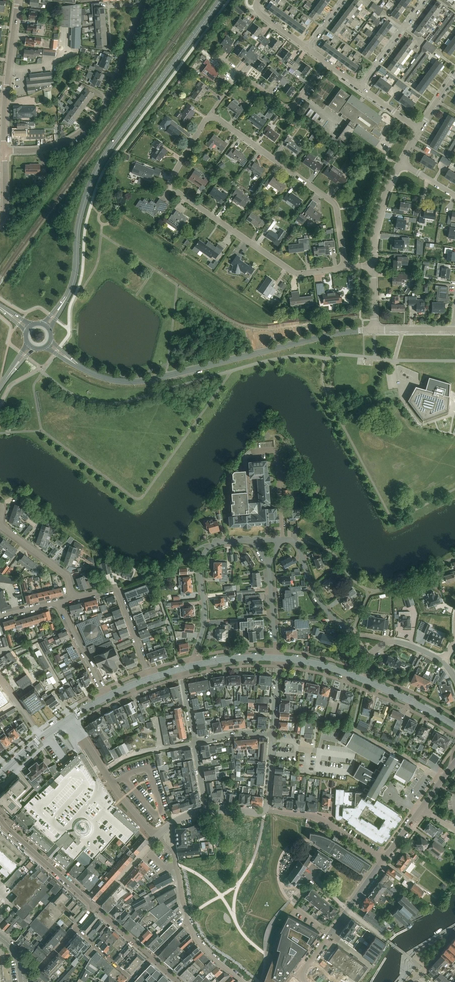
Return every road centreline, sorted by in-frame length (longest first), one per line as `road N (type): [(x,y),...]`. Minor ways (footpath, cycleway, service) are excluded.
road 1 (tertiary): [(64,302),(100,164),(221,0)]
road 2 (tertiary): [(70,360),(107,379),(143,381),(374,329)]
road 3 (residential): [(212,118),(170,178),(173,189),(293,272),(343,267)]
road 4 (residential): [(4,150),(50,147),(80,131),(101,102),(143,0)]
road 5 (residential): [(343,267),(335,204),(212,118)]
road 6 (residential): [(157,838),(173,854),(193,933),(242,981)]
road 7 (residential): [(195,665),(203,554),(224,541),(253,541)]
road 8 (residential): [(0,818),(94,907),(76,928)]
road 9 (residential): [(367,661),(318,600),(295,543),(281,540)]
road 10 (unclassified): [(4,150),(17,0)]
road 11 (residential): [(157,838),(117,792),(71,717)]
road 12 (residential): [(218,59),(289,109),(326,62)]
road 13 (residential): [(150,678),(118,592),(74,599)]
road 14 (residential): [(265,812),(319,818),(385,859)]
road 15 (residential): [(74,599),(67,575),(1,527),(0,504)]

